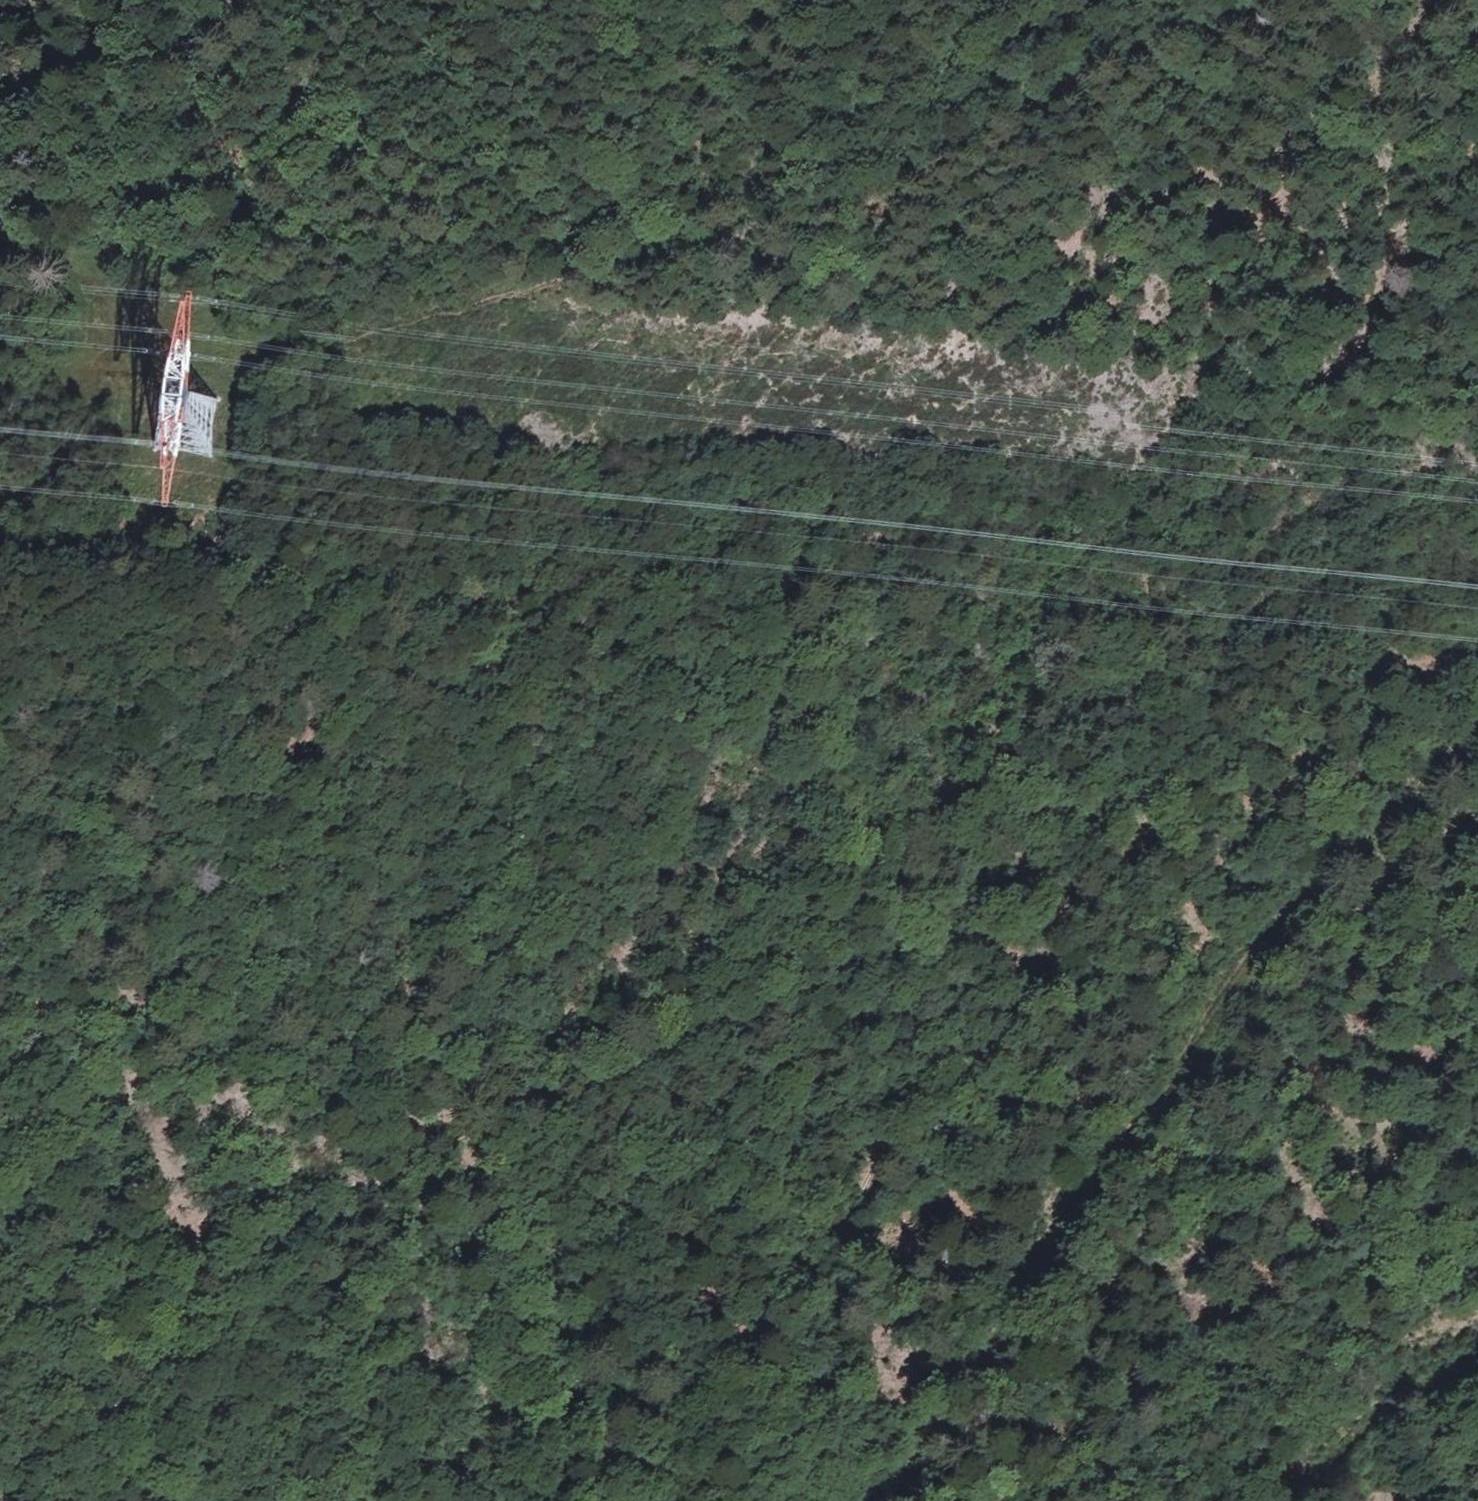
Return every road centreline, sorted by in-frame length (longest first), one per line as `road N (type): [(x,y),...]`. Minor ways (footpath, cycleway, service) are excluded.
road 1 (track): [(0,228),(101,310),(243,349),(422,328),(847,213),(999,106),(1269,0)]
road 2 (track): [(912,1461),(1275,927),(1477,733)]

